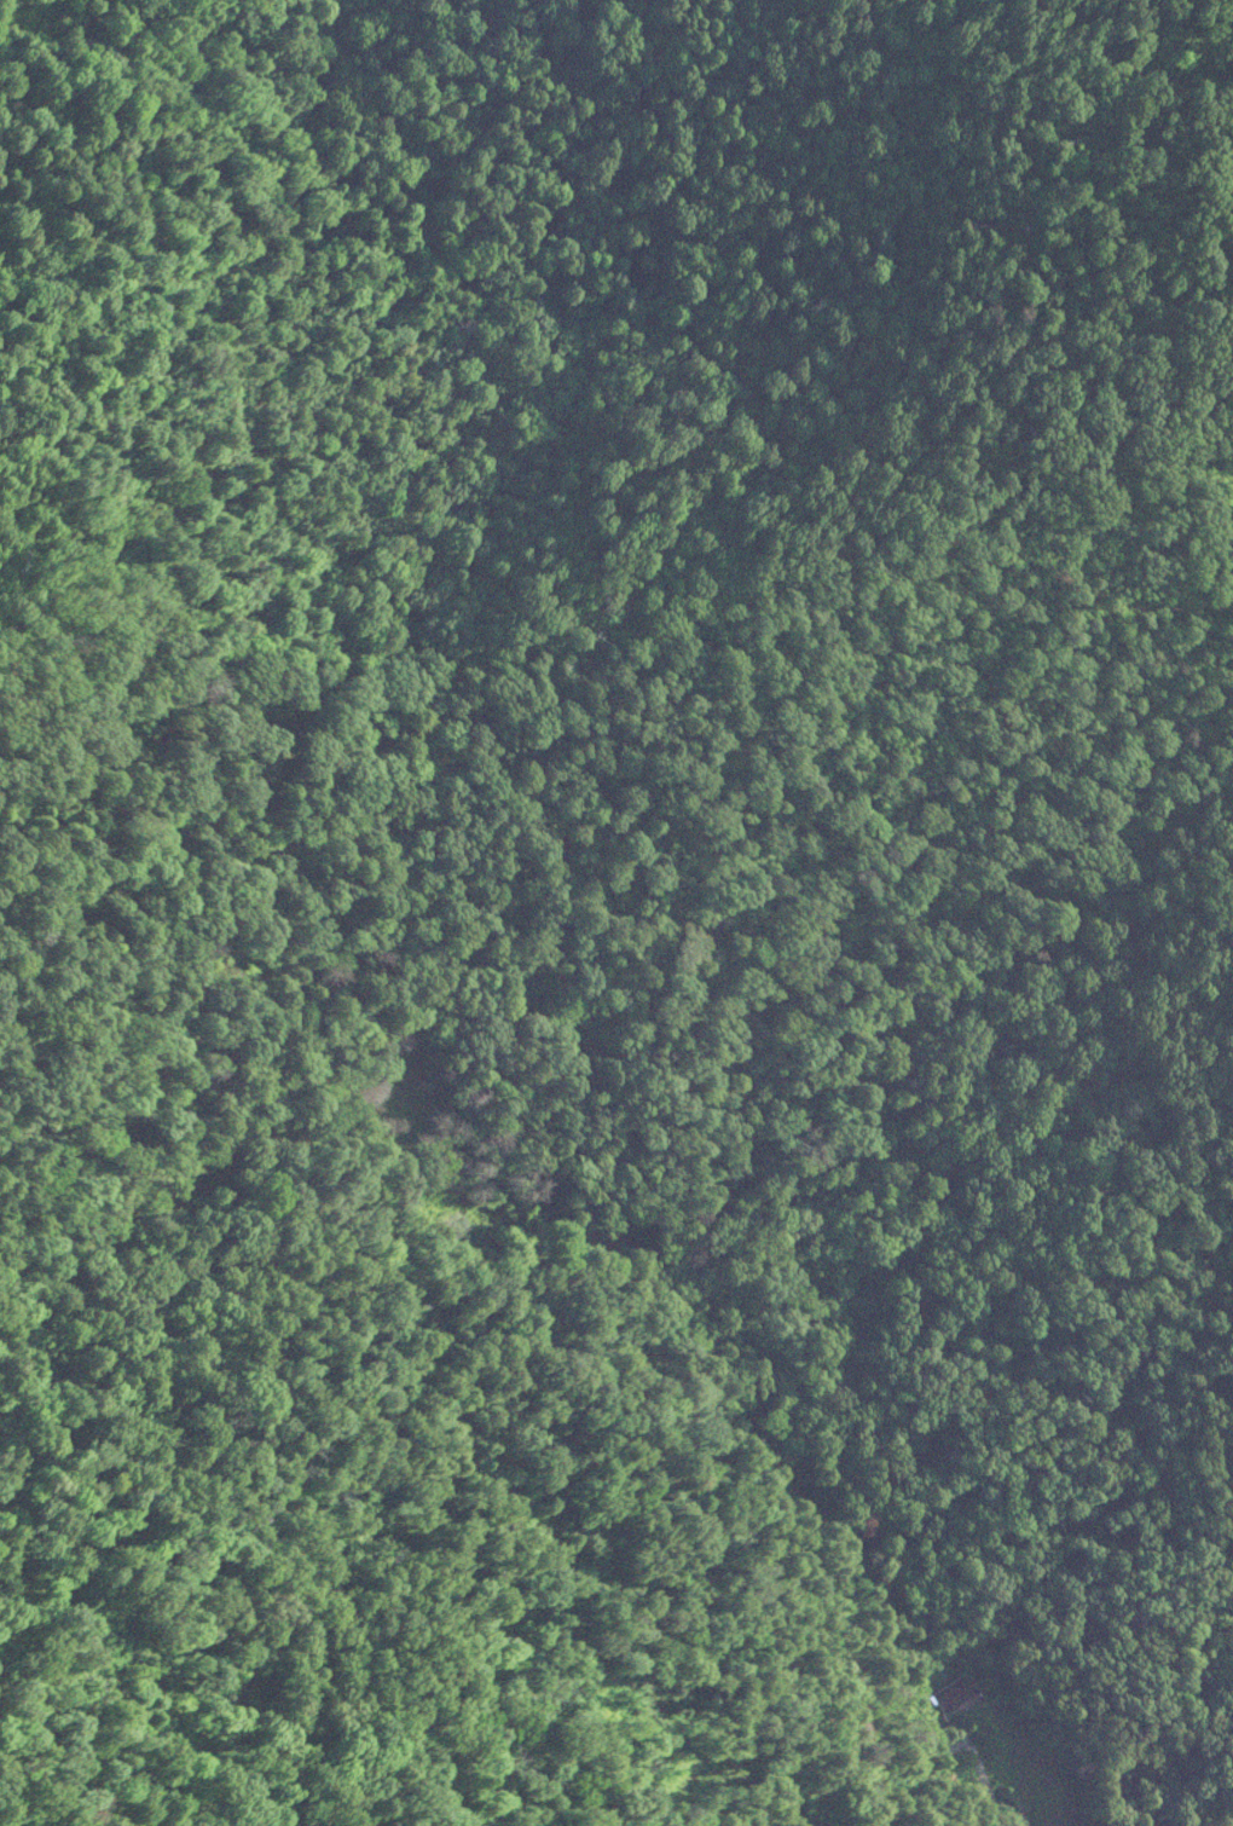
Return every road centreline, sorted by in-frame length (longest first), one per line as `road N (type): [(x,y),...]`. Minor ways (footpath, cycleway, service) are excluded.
road 1 (residential): [(959,1714),(1009,1825)]

